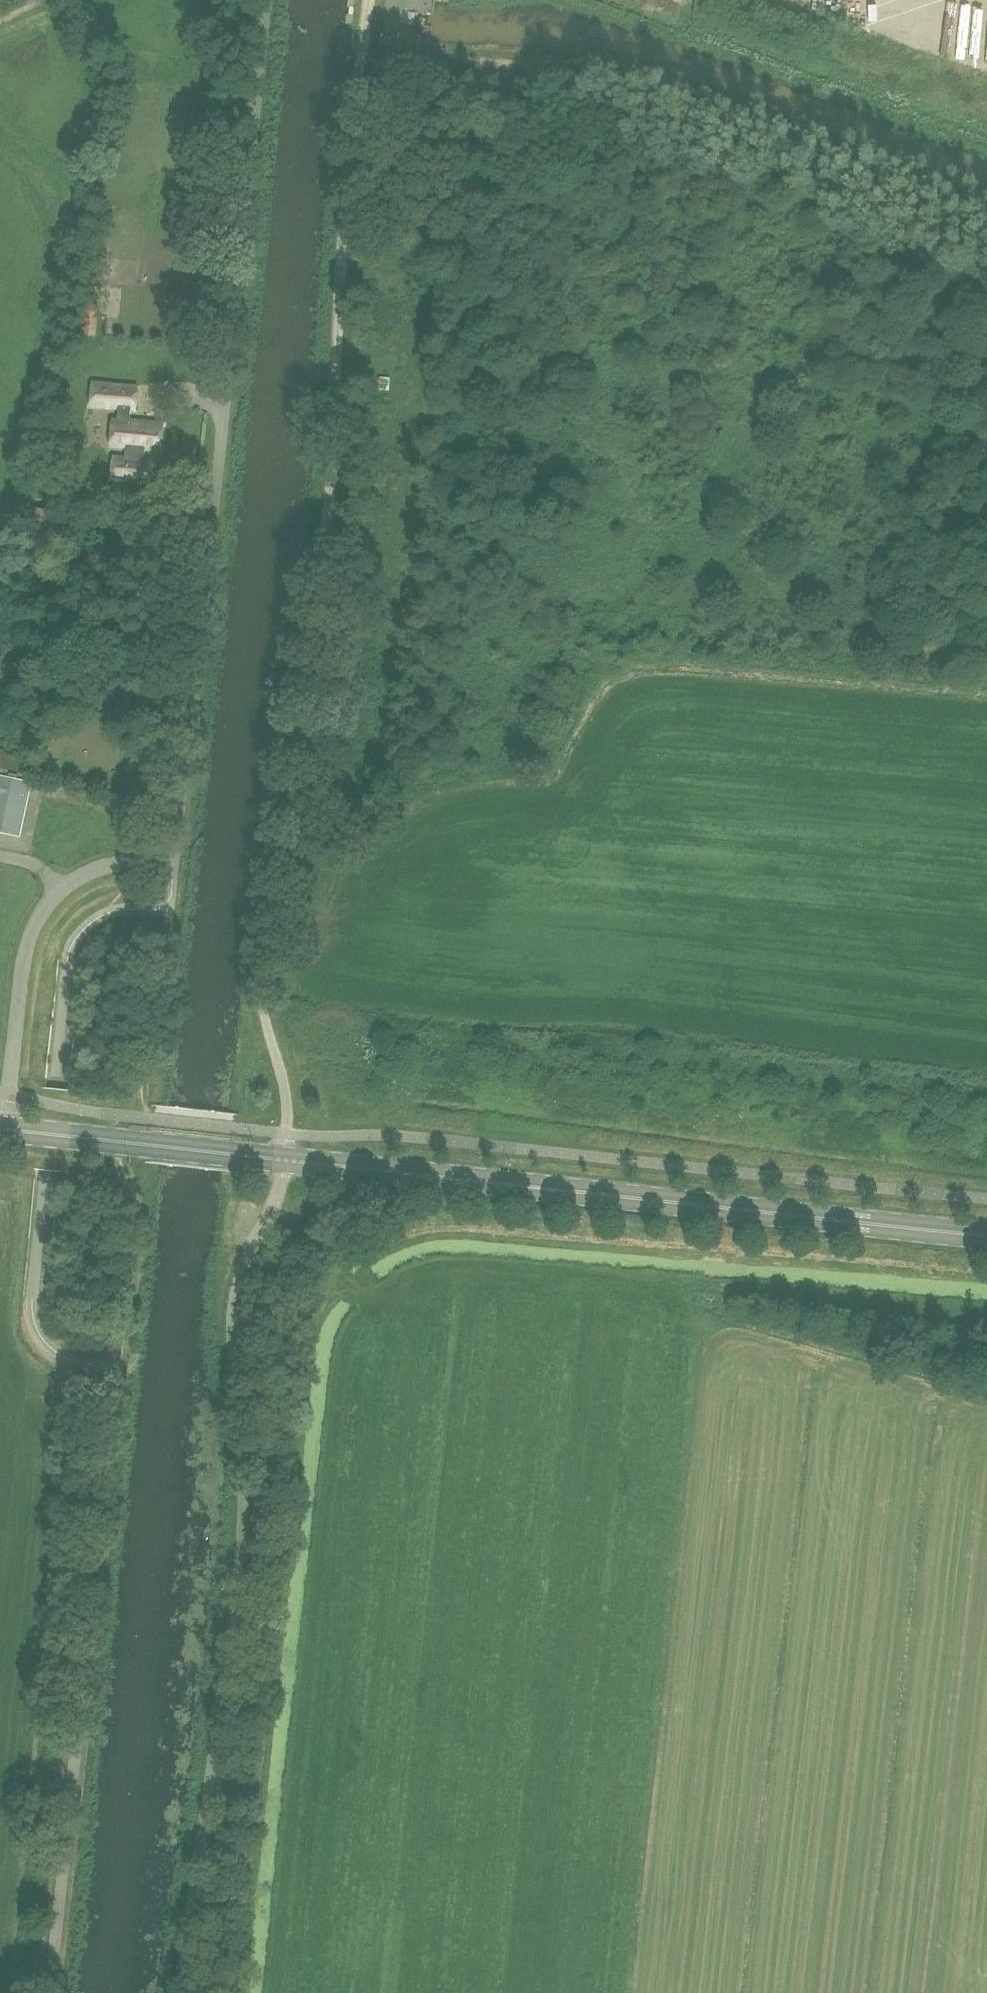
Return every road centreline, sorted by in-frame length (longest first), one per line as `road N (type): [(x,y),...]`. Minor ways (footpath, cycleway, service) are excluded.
road 1 (track): [(288,1133),(286,1083),(265,1021),(263,969),(331,479),(344,211),(367,0)]
road 2 (unclassified): [(4,1128),(38,915),(93,869),(177,856),(229,378)]
road 3 (unclassified): [(284,1158),(277,1200),(233,1304),(245,1501),(177,1992)]
road 4 (tertiary): [(284,1158),(986,1235)]
road 5 (tertiary): [(237,1152),(4,1128)]
road 6 (track): [(169,909),(142,1117)]

